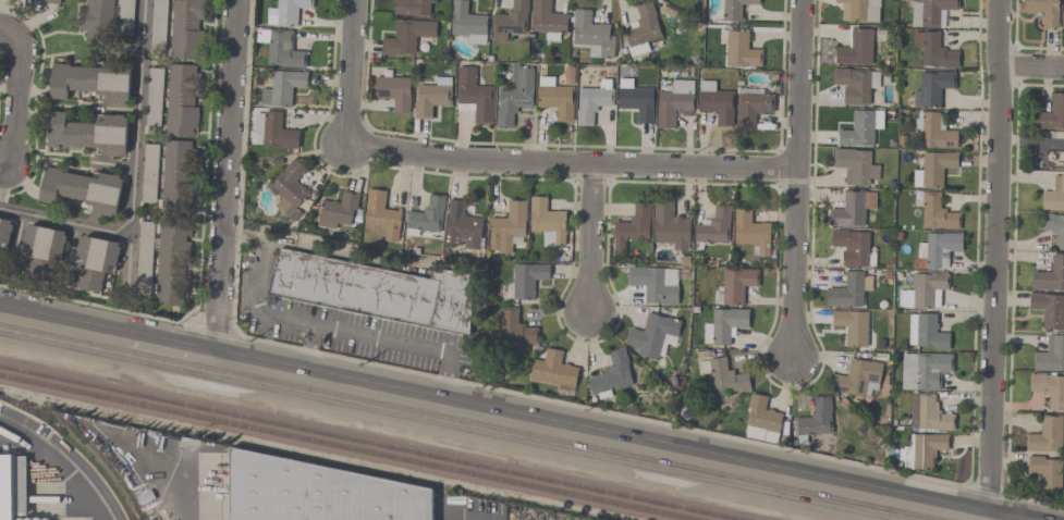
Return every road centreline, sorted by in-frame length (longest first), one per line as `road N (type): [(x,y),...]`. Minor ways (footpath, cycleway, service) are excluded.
road 1 (primary): [(213,361),(982,519)]
road 2 (residential): [(988,519),(999,0)]
road 3 (residential): [(343,145),(798,168)]
road 4 (residential): [(213,361),(240,0)]
road 5 (residential): [(792,359),(798,168)]
road 6 (residential): [(798,168),(804,0)]
road 7 (residential): [(587,313),(592,163)]
road 8 (residential): [(343,145),(355,0)]
road 9 (residential): [(0,30),(19,57),(4,166)]
road 10 (primary): [(0,316),(125,343)]

